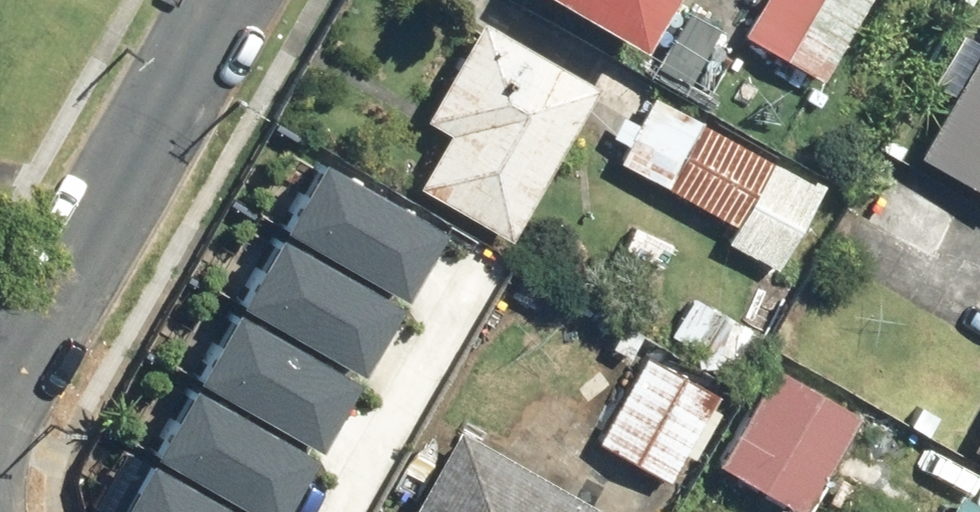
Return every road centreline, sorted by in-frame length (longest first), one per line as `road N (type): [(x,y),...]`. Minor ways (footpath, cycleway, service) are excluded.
road 1 (residential): [(247,0),(0,445)]

